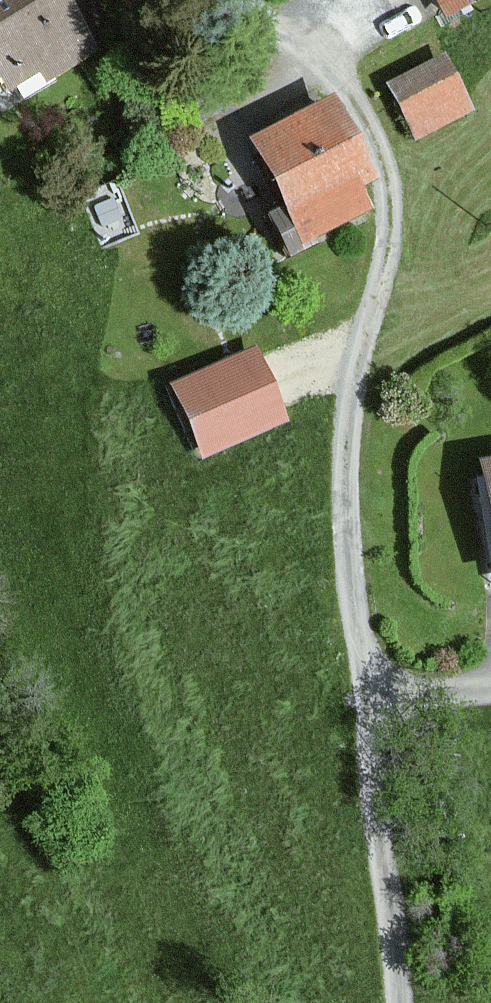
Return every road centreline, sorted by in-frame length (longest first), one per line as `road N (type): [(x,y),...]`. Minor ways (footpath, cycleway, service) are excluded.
road 1 (residential): [(364,692),(345,480),(357,375),(390,228),(386,181),(349,97),(243,0)]
road 2 (residential): [(398,1002),(364,692)]
road 3 (residential): [(364,692),(490,694)]

